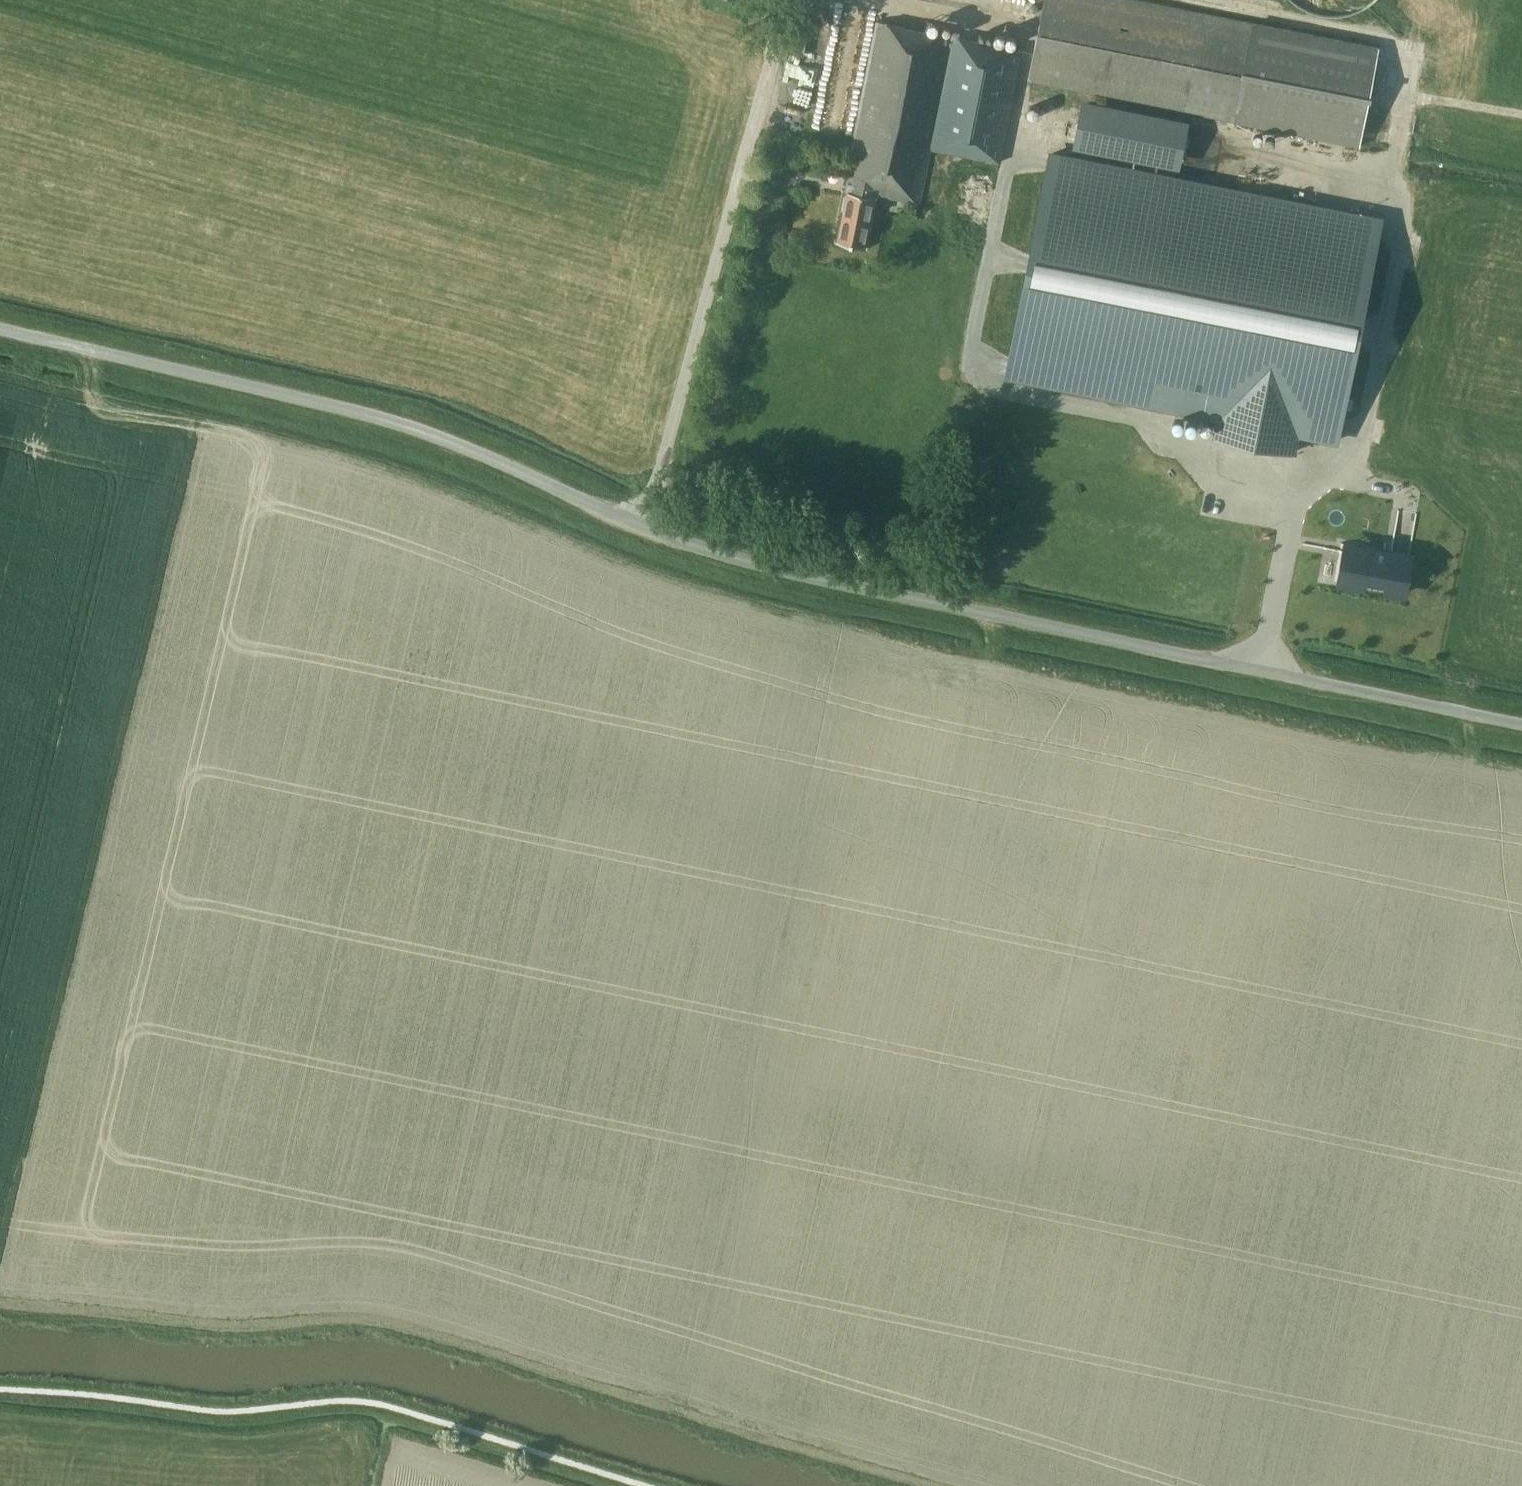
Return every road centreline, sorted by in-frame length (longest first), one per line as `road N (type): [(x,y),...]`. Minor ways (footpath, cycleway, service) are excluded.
road 1 (unclassified): [(1521,723),(825,578),(697,545),(538,471),(429,433),(0,330)]

